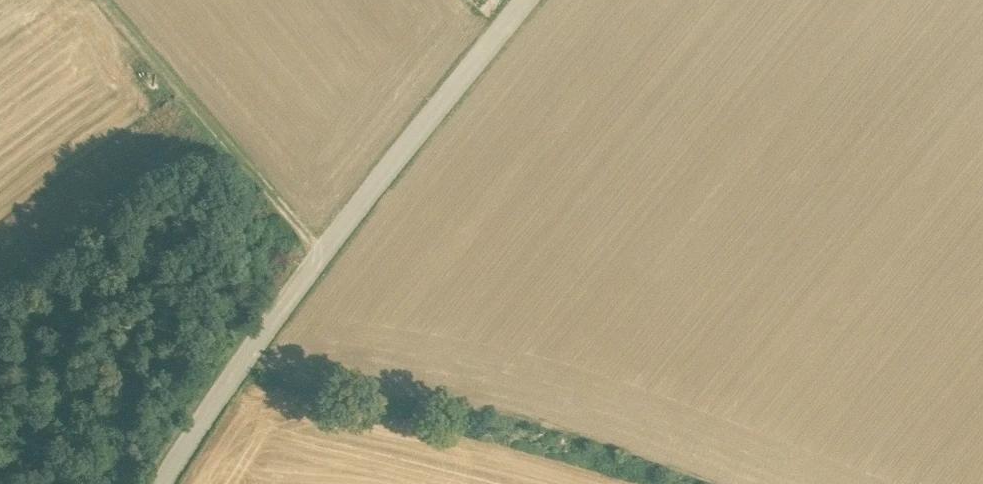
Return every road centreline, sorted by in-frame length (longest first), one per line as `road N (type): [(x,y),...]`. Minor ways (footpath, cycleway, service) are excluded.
road 1 (tertiary): [(528,0),(319,257),(161,483)]
road 2 (track): [(319,257),(265,203),(106,0)]

